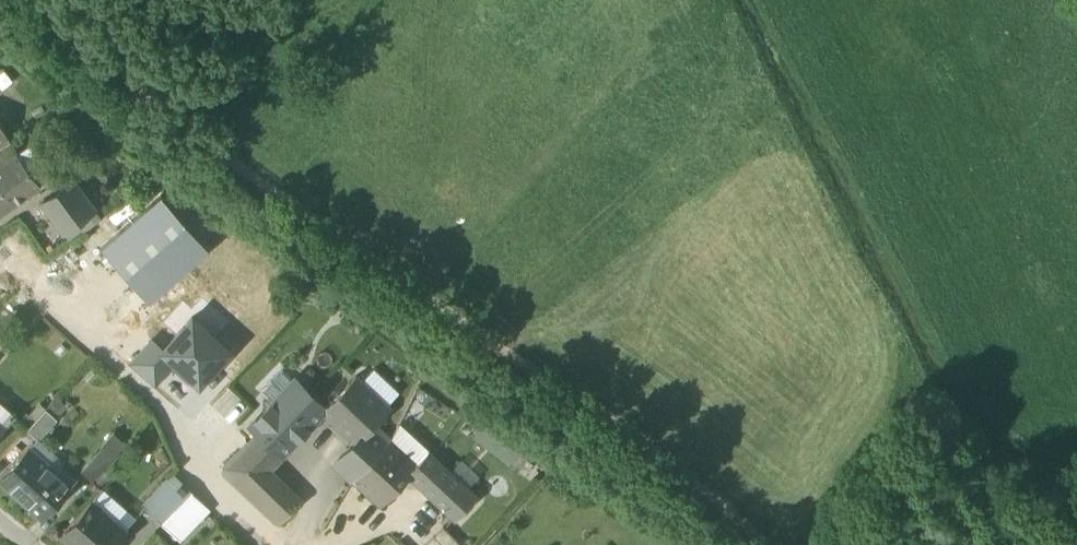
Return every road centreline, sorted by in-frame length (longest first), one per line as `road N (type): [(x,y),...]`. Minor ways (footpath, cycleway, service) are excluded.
road 1 (track): [(766,544),(159,109),(32,0)]

